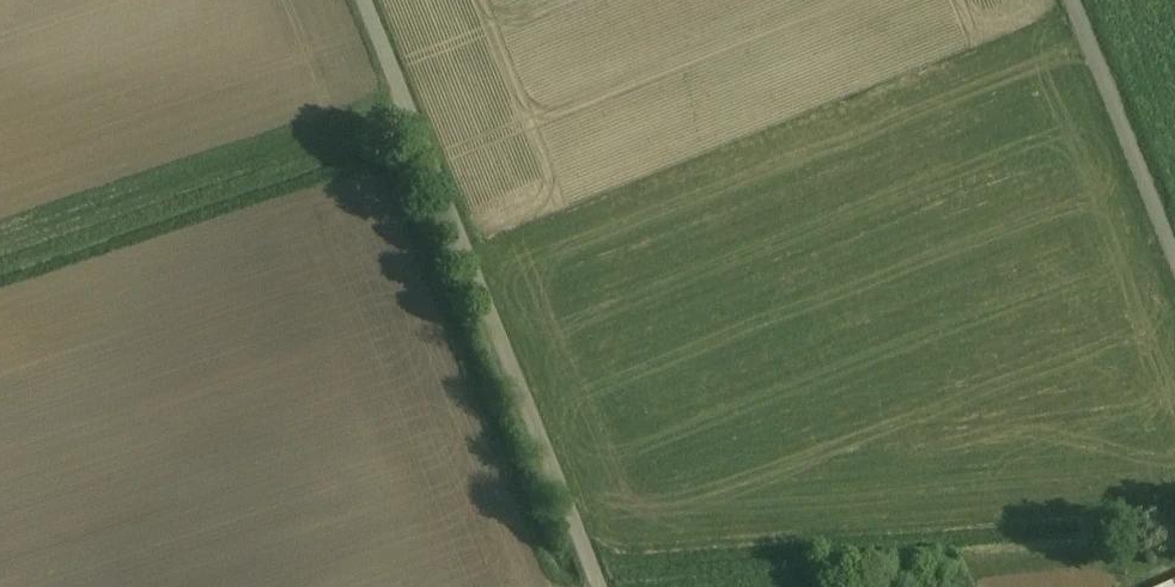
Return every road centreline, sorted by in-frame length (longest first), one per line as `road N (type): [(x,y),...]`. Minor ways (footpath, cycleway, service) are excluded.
road 1 (unclassified): [(602,586),(366,0)]
road 2 (unclassified): [(1174,254),(1073,0)]

